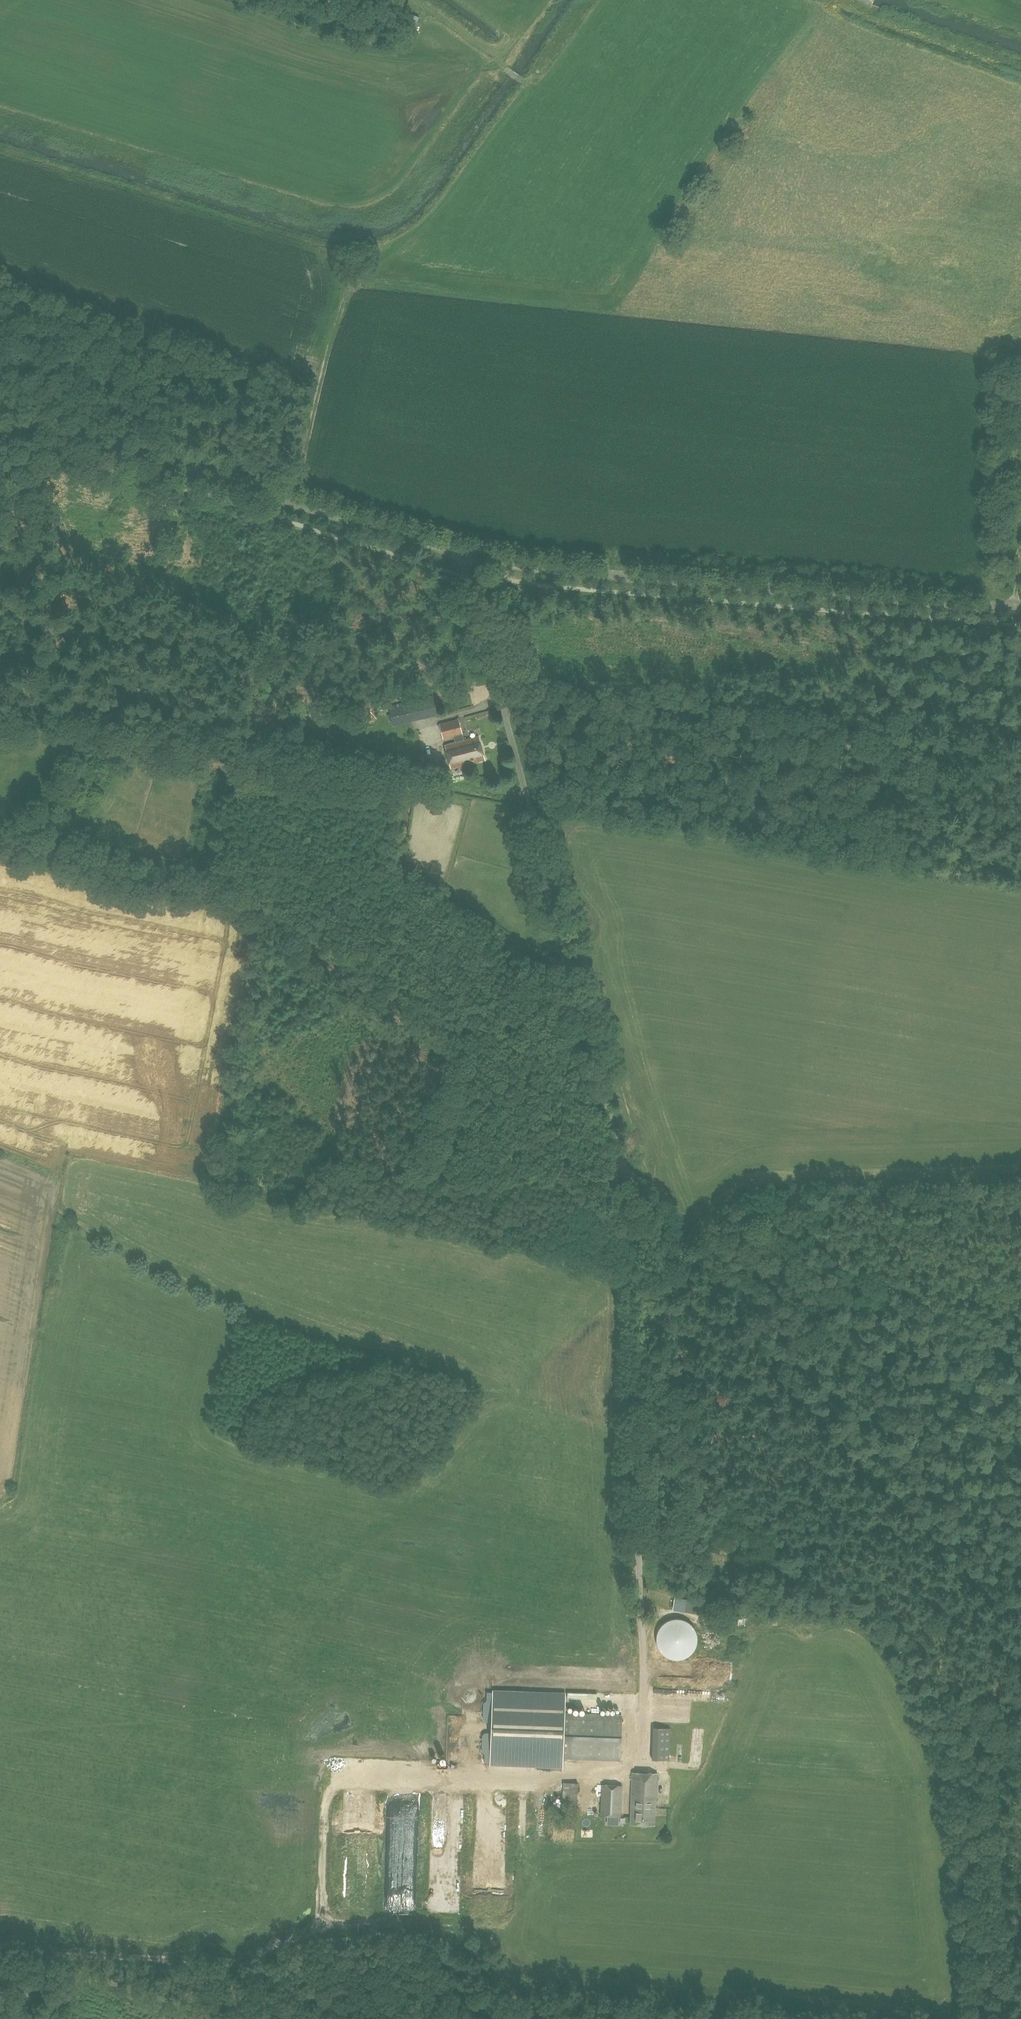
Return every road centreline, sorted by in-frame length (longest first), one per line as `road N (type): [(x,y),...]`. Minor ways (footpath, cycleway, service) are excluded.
road 1 (tertiary): [(0,411),(519,567),(1020,611)]
road 2 (track): [(10,2018),(59,1946),(220,1958),(270,1945),(320,1917),(332,1774),(512,1778),(622,1767),(644,1747)]
road 3 (track): [(991,2018),(996,1987),(983,1891),(985,1767),(1020,1762)]

